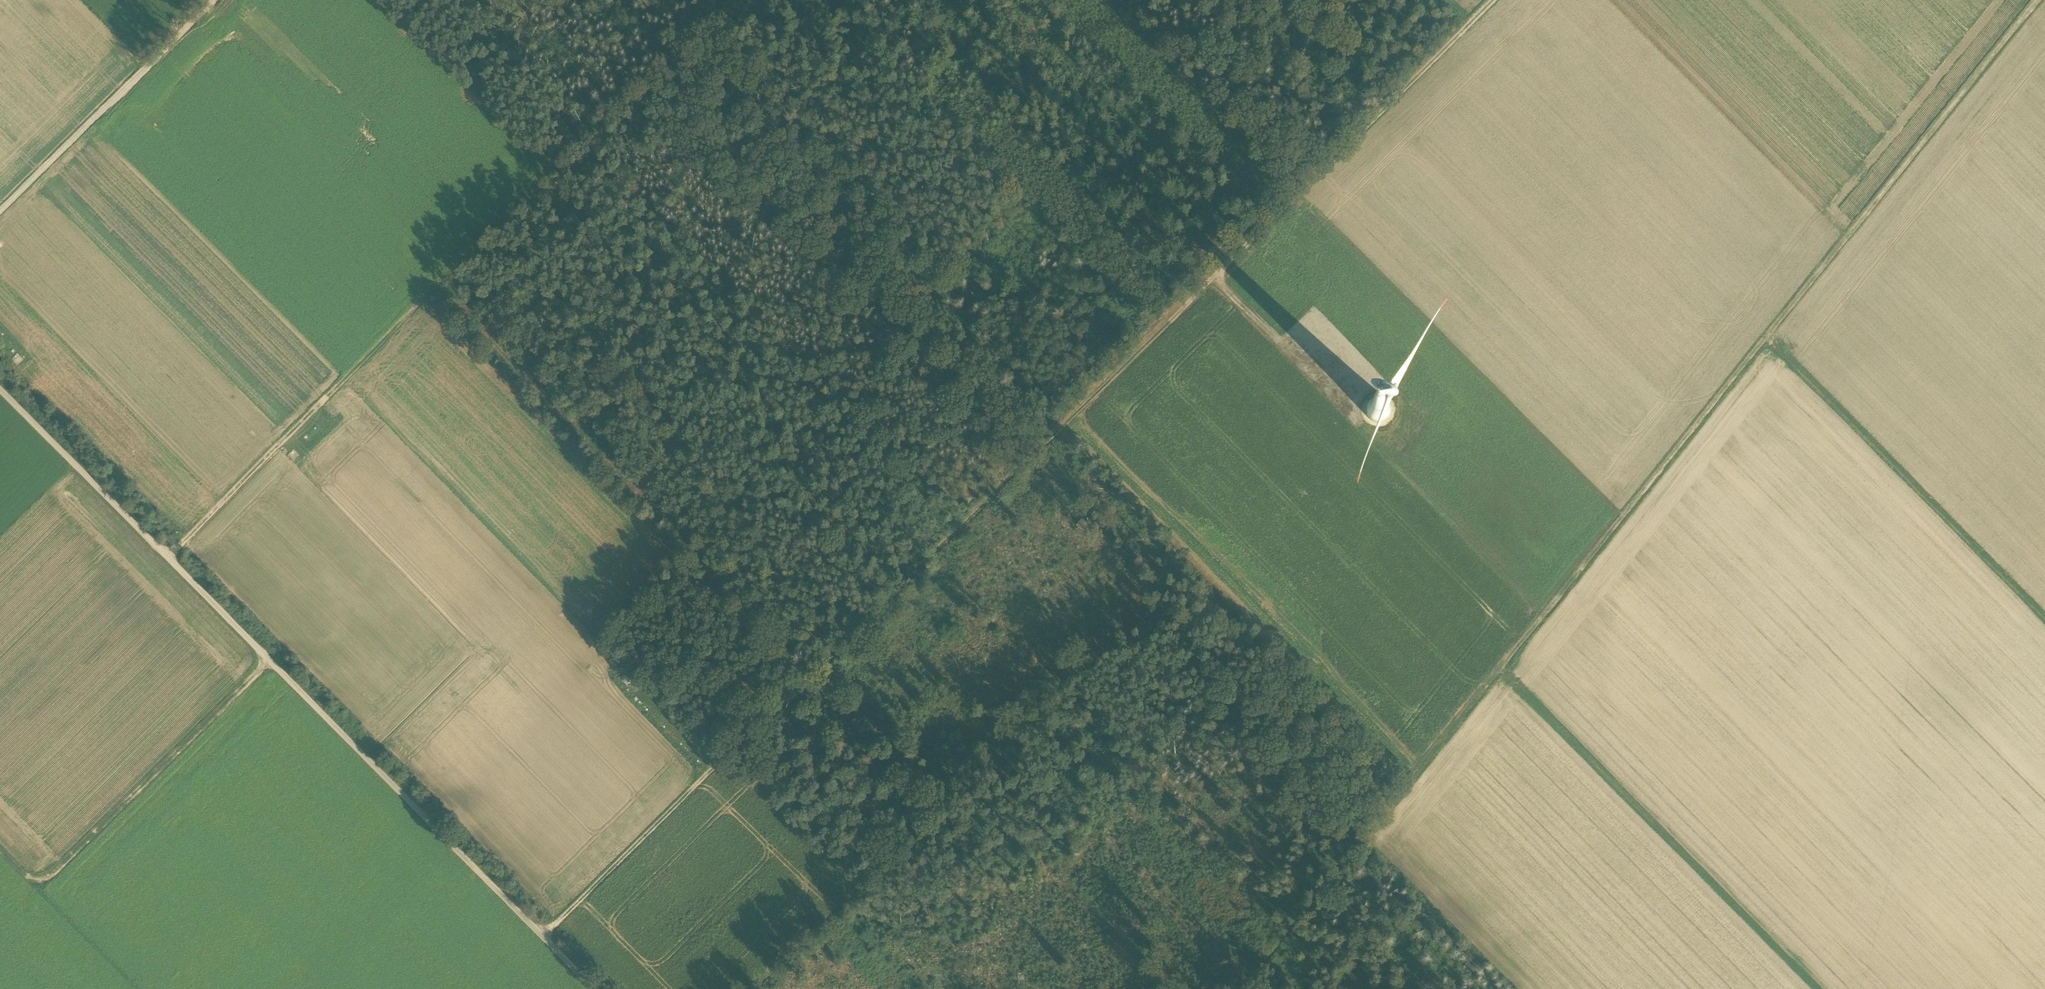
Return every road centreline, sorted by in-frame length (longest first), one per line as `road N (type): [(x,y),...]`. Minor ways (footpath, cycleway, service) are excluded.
road 1 (track): [(545,938),(1492,0)]
road 2 (unclassified): [(595,988),(0,390)]
road 3 (track): [(167,557),(723,0)]
road 4 (track): [(1500,669),(1818,988)]
road 5 (track): [(1766,337),(2037,0)]
road 6 (track): [(1500,669),(1766,337)]
road 7 (track): [(1243,988),(1500,669)]
road 8 (track): [(1766,337),(2044,619)]
road 9 (track): [(0,850),(33,883),(45,882),(271,663)]
road 10 (unclassified): [(212,0),(0,209)]

